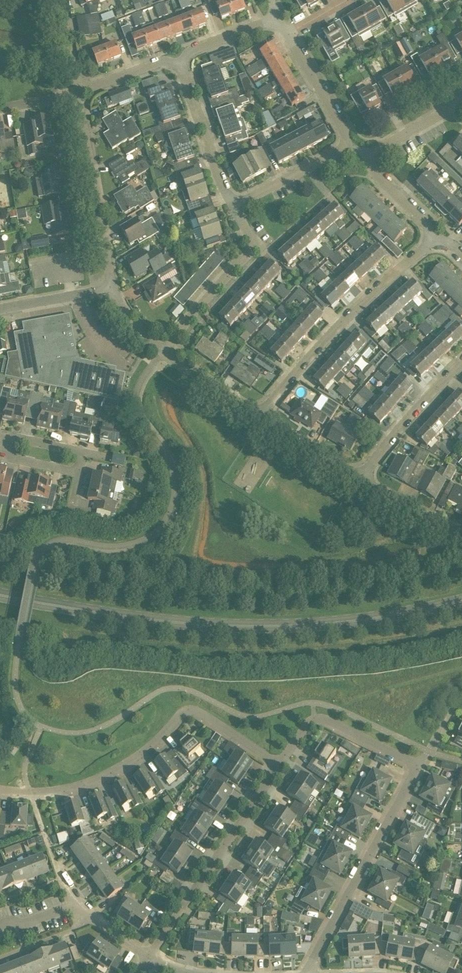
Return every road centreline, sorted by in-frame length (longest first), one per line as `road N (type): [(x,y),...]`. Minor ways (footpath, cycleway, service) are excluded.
road 1 (primary): [(0,596),(174,624),(253,628),(383,619),(461,602)]
road 2 (residential): [(279,765),(187,710),(145,751),(83,785),(0,790)]
road 3 (residential): [(263,412),(340,325),(433,240)]
road 4 (residential): [(309,972),(419,764)]
road 5 (residential): [(279,765),(149,958)]
road 6 (residential): [(113,288),(75,99)]
road 7 (residential): [(164,349),(259,247),(234,207)]
road 8 (residential): [(419,764),(319,719),(279,765)]
road 9 (residential): [(234,207),(180,65)]
road 10 (residential): [(365,475),(461,366)]
road 11 (residential): [(234,207),(351,145)]
road 12 (residential): [(351,145),(288,36)]
road 13 (residential): [(365,475),(348,474),(274,428),(263,412)]

